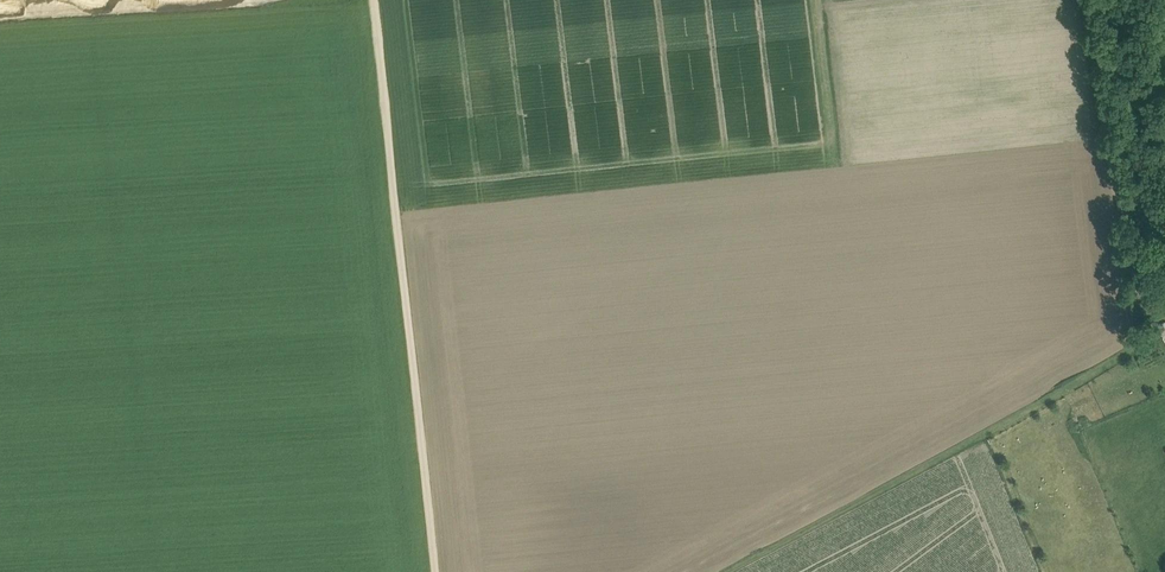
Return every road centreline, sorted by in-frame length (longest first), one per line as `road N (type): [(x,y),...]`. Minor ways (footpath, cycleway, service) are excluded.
road 1 (track): [(374,0),(440,571)]

